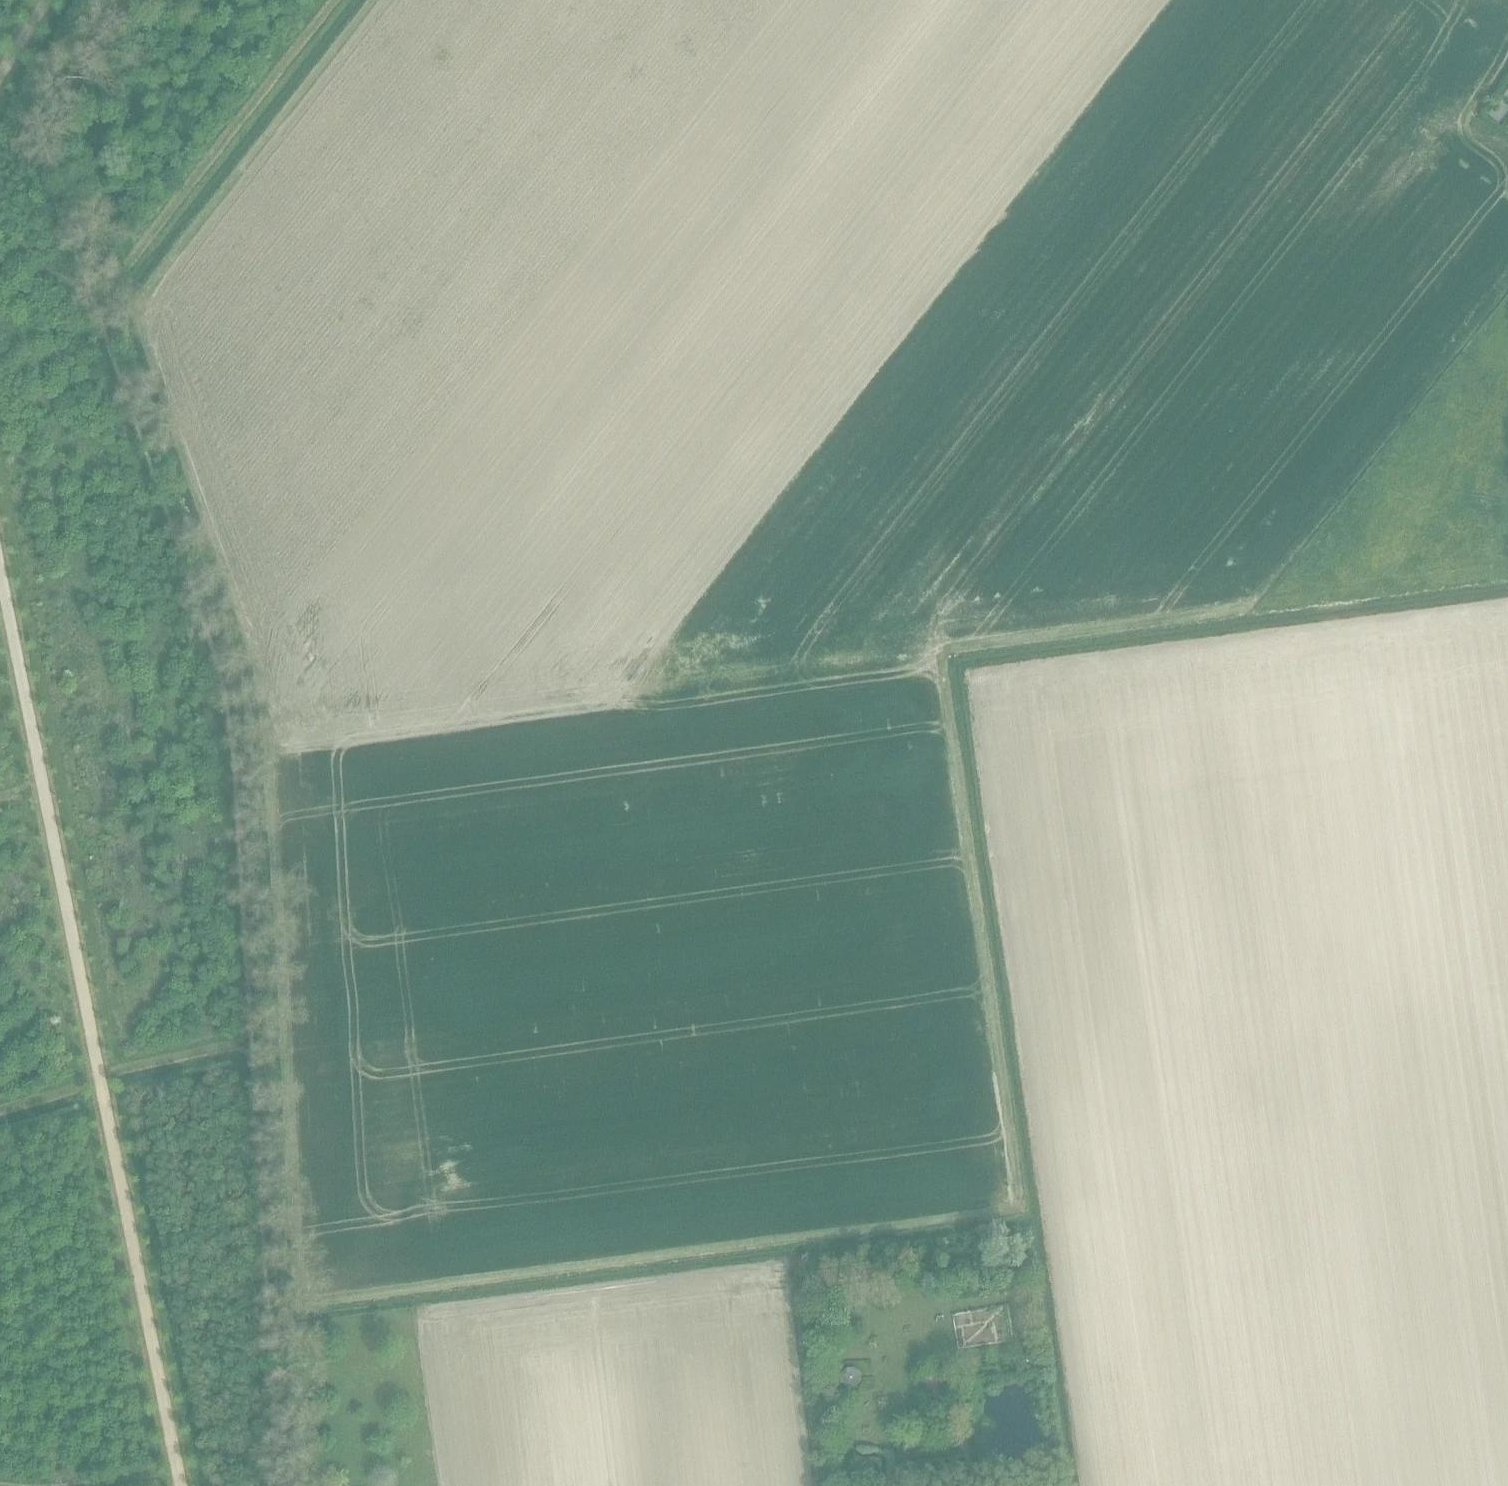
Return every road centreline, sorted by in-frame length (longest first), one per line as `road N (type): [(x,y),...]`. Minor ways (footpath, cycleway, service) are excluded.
road 1 (track): [(0,589),(175,1467)]

